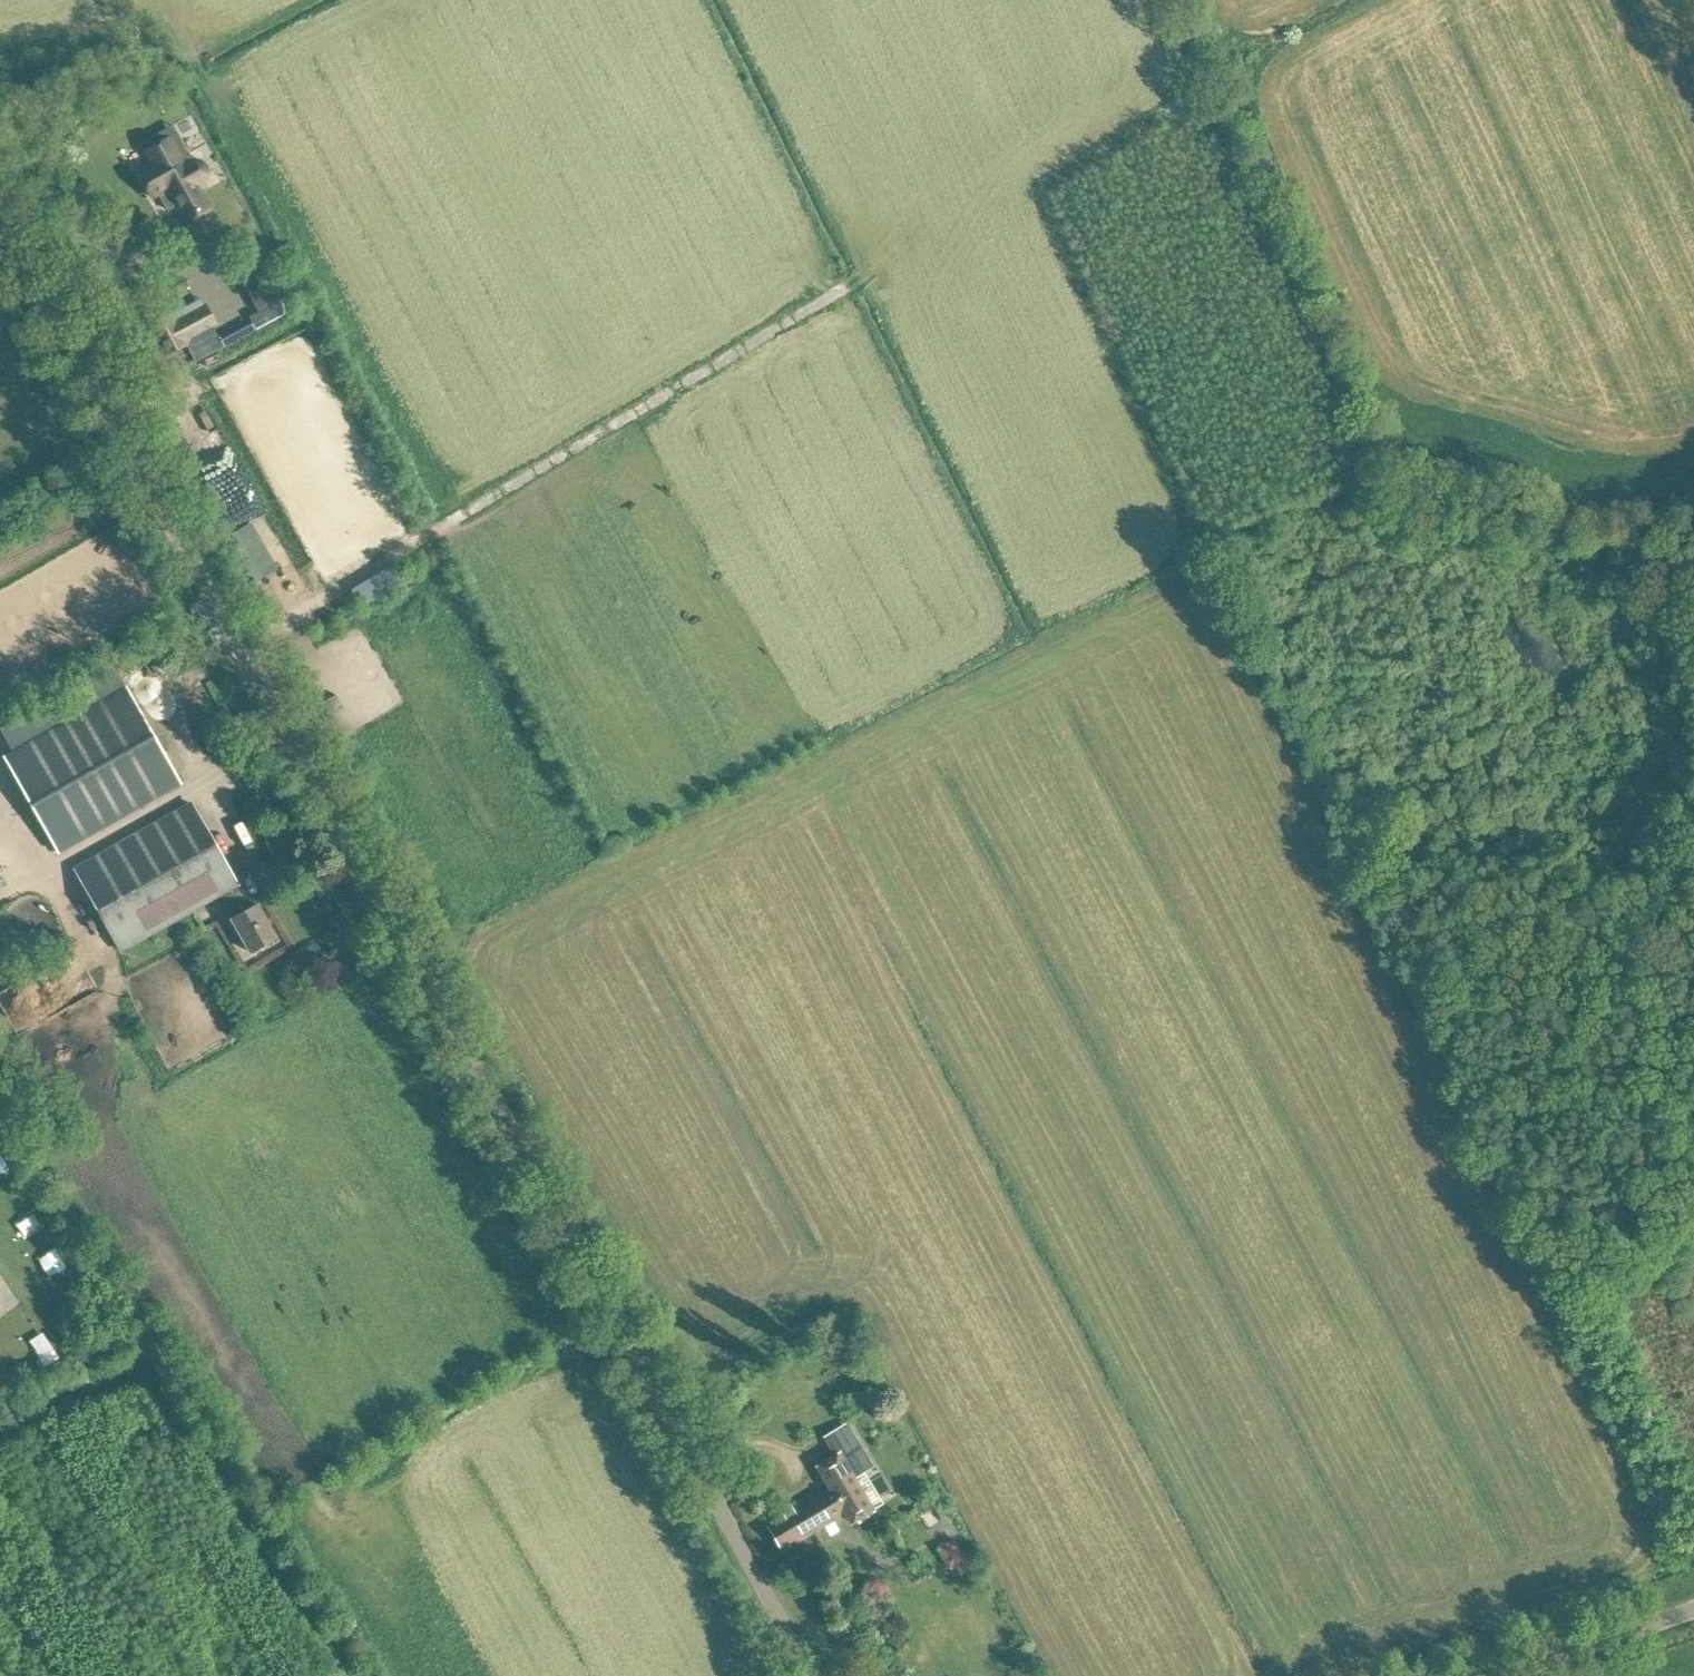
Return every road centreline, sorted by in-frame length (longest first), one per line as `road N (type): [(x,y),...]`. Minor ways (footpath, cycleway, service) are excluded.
road 1 (unclassified): [(812,1675),(779,1633),(239,648),(0,249)]
road 2 (track): [(847,288),(239,648)]
road 3 (unclassified): [(1693,1611),(1511,1675)]

